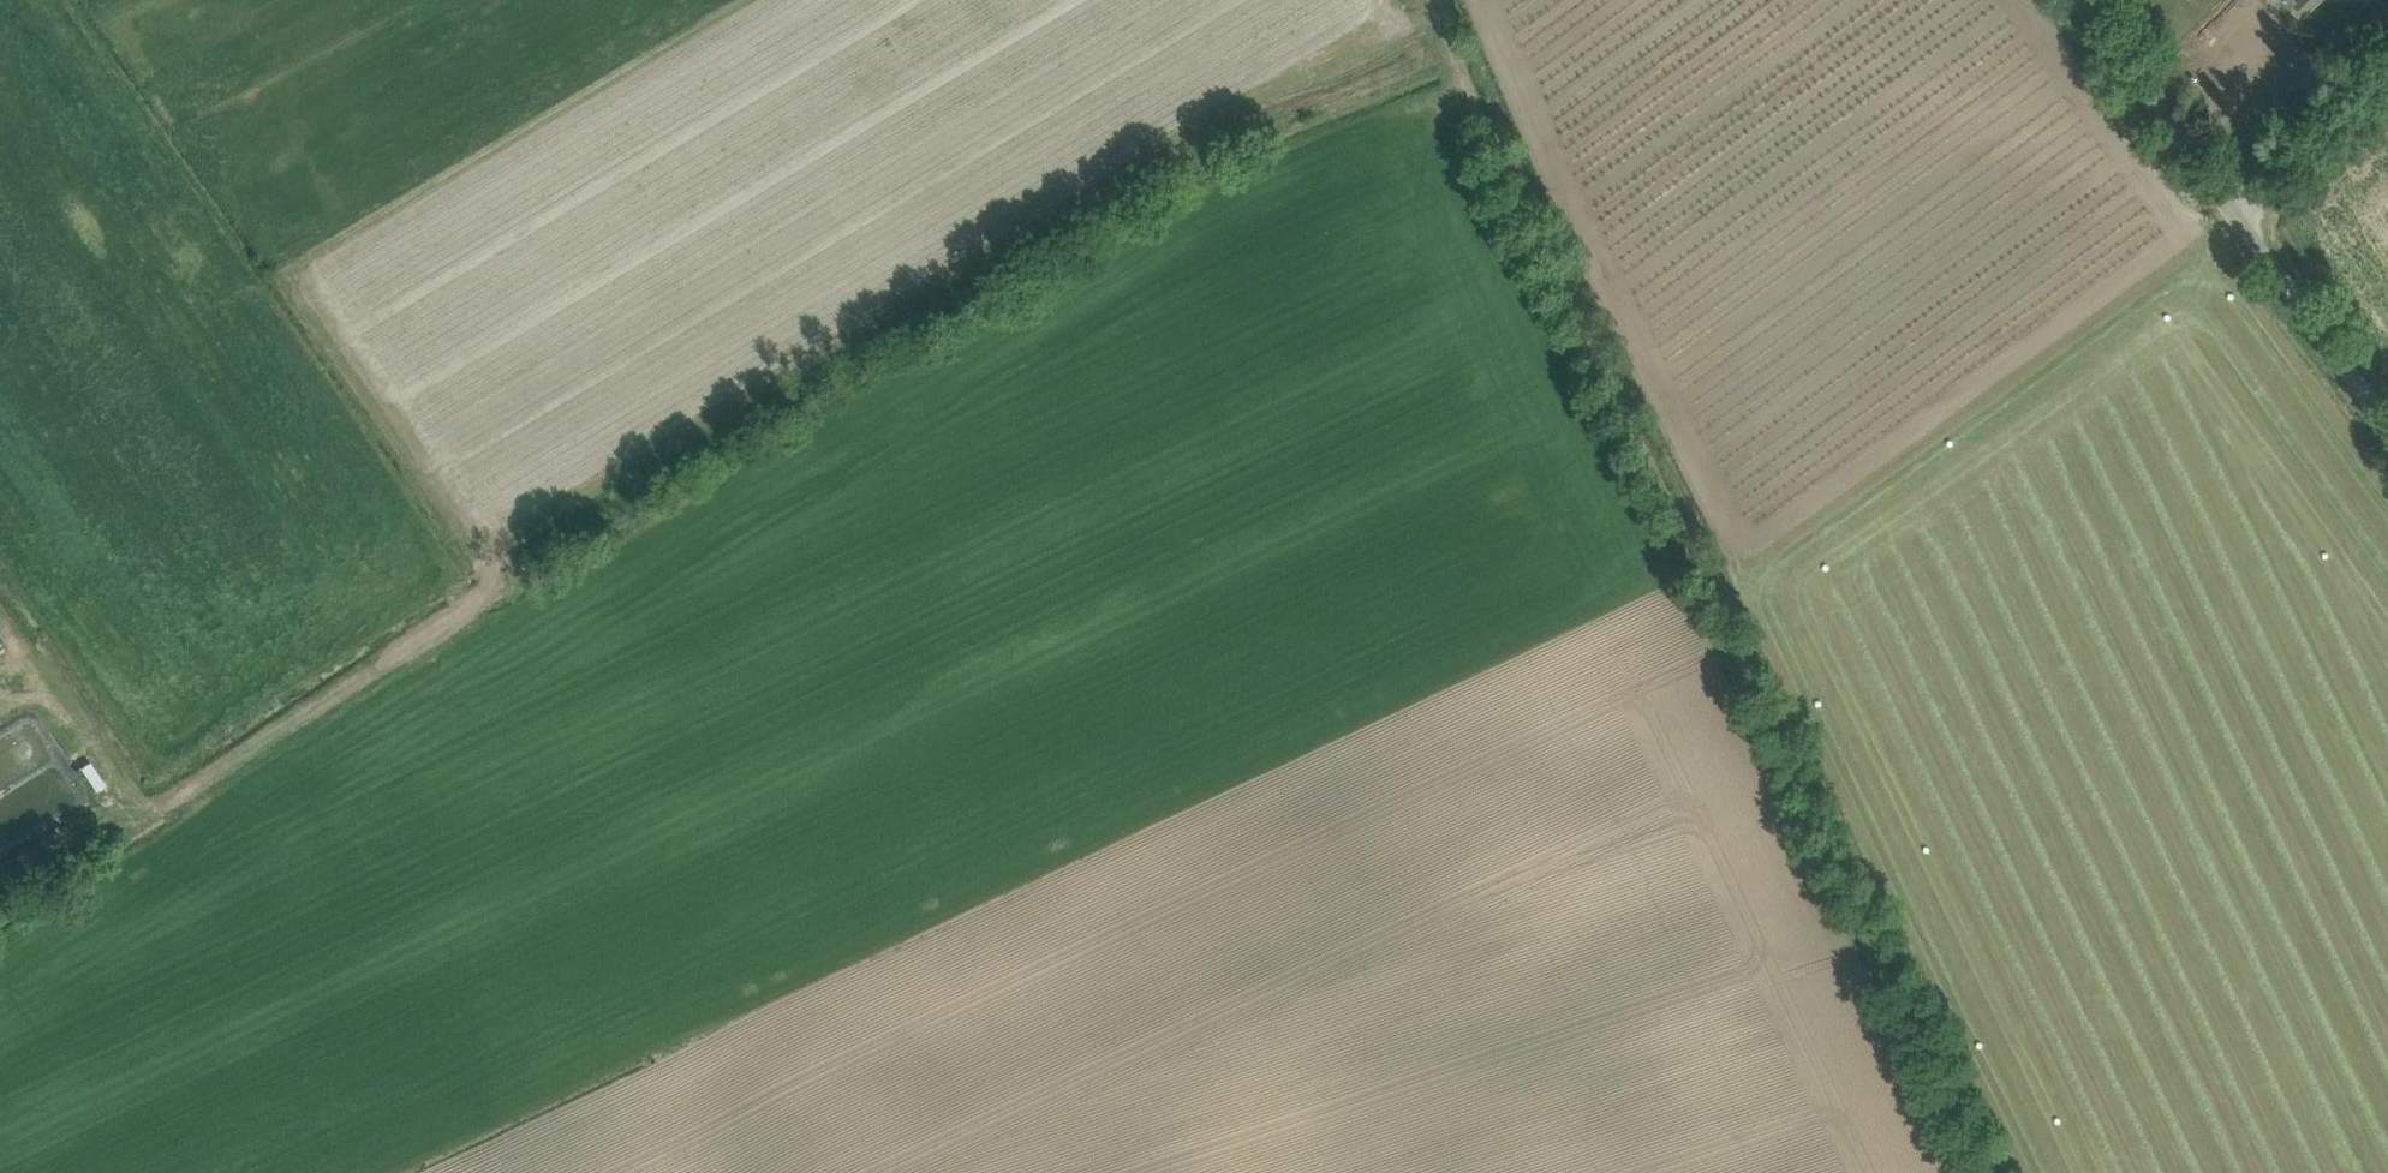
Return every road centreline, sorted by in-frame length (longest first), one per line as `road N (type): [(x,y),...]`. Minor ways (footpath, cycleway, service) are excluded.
road 1 (residential): [(1447,0),(1605,397),(1987,1172)]
road 2 (unclassified): [(2235,230),(2068,0)]
road 3 (unclassified): [(2387,440),(2235,230)]
road 4 (unclassified): [(2235,230),(2387,75)]

